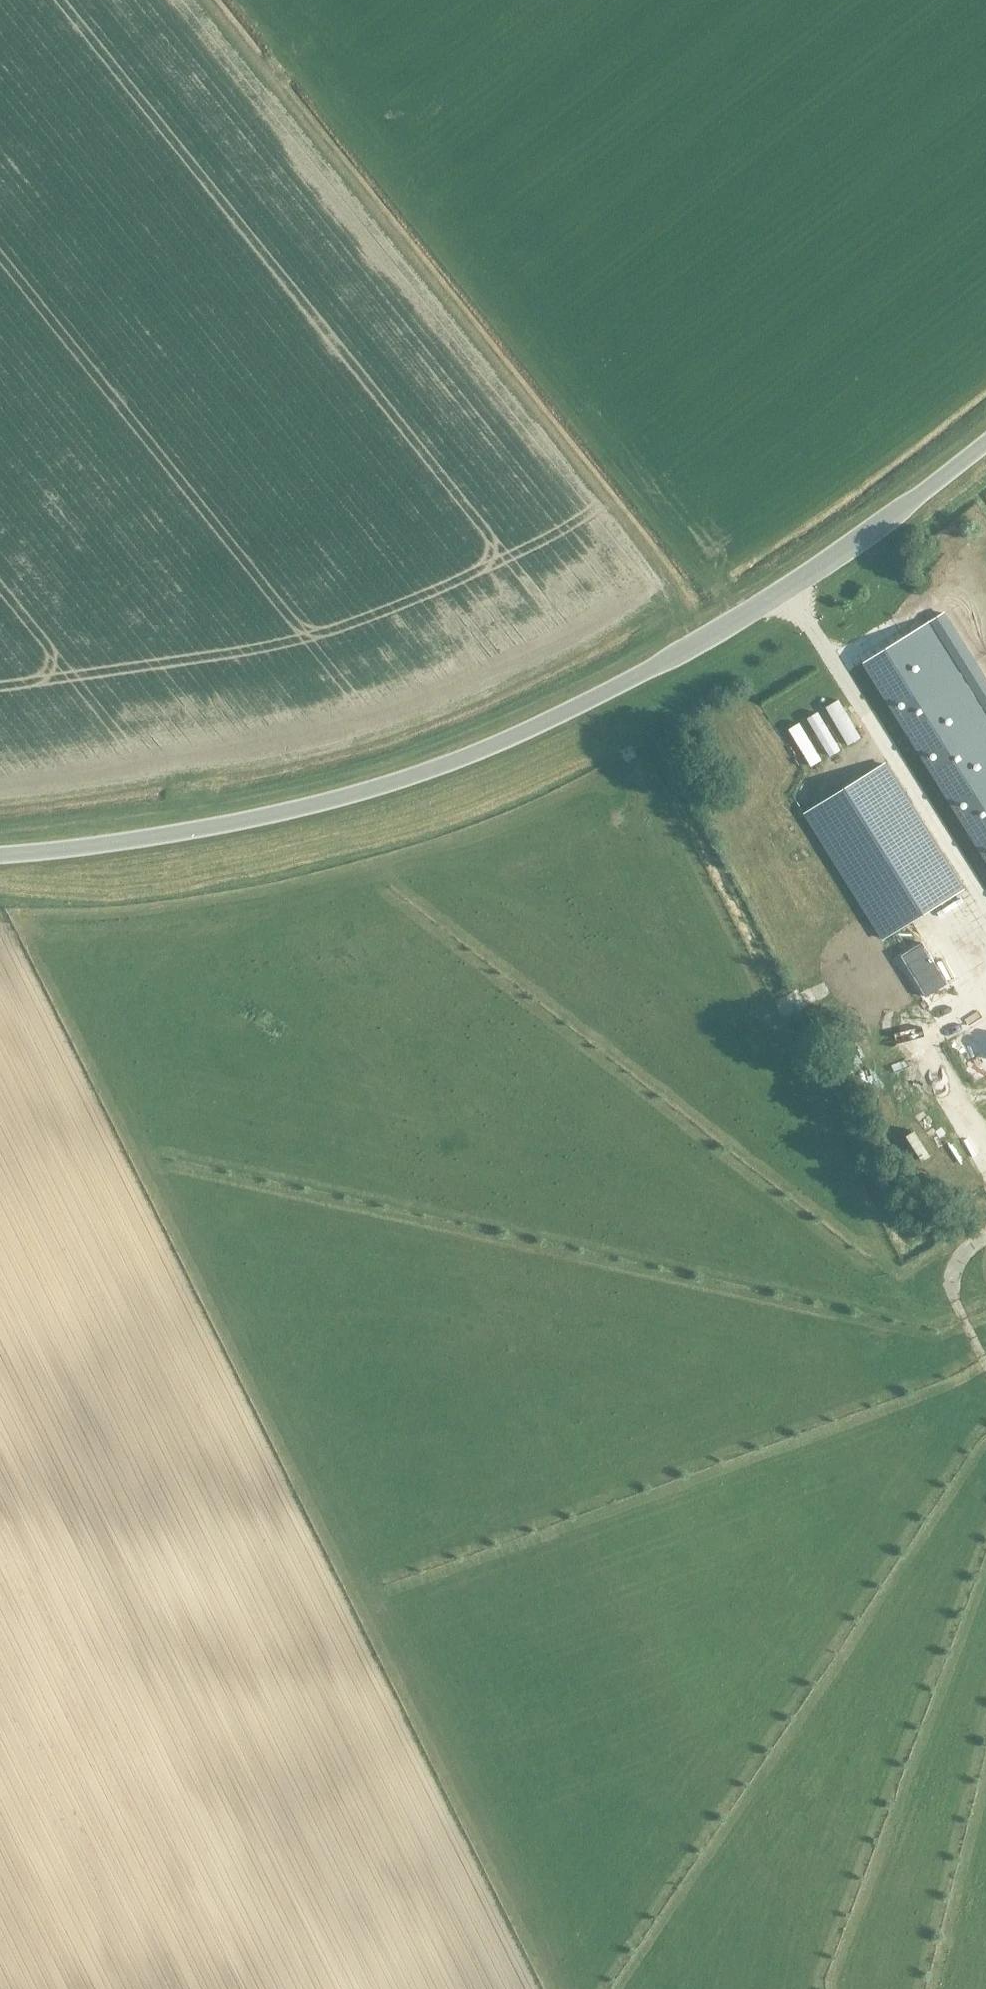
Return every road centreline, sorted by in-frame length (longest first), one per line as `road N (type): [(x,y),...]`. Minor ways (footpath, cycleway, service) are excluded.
road 1 (unclassified): [(985,441),(787,587),(531,727),(310,806),(0,854)]

